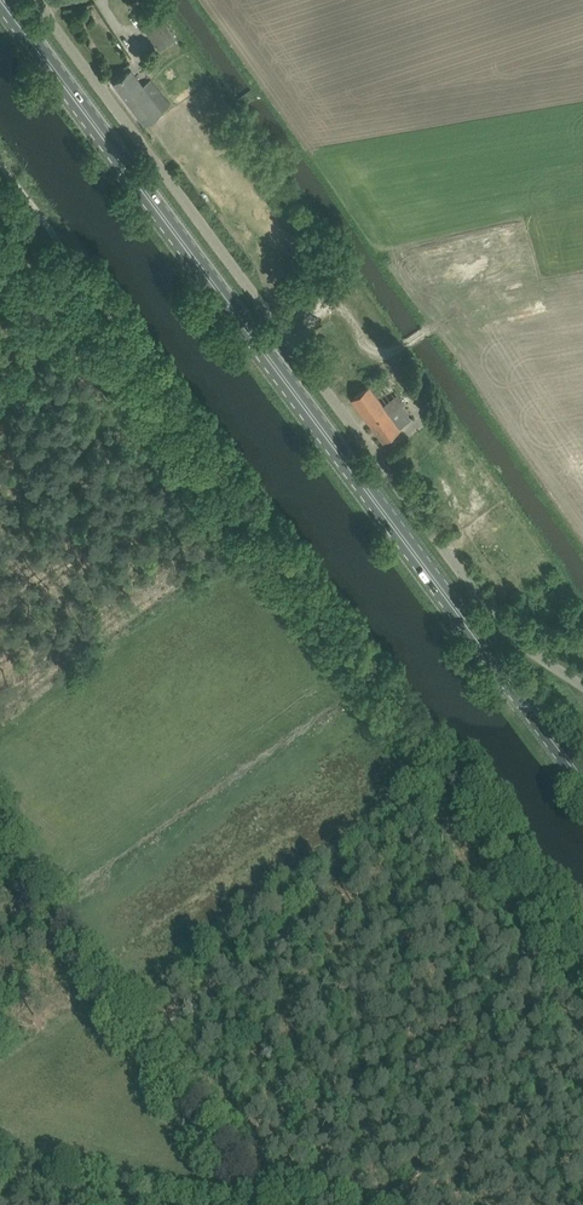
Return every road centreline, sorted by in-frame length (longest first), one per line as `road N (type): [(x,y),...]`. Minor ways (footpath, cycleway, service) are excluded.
road 1 (primary): [(582,780),(2,0)]
road 2 (track): [(0,206),(582,975)]
road 3 (unclassified): [(582,689),(535,653),(449,562),(36,0)]

